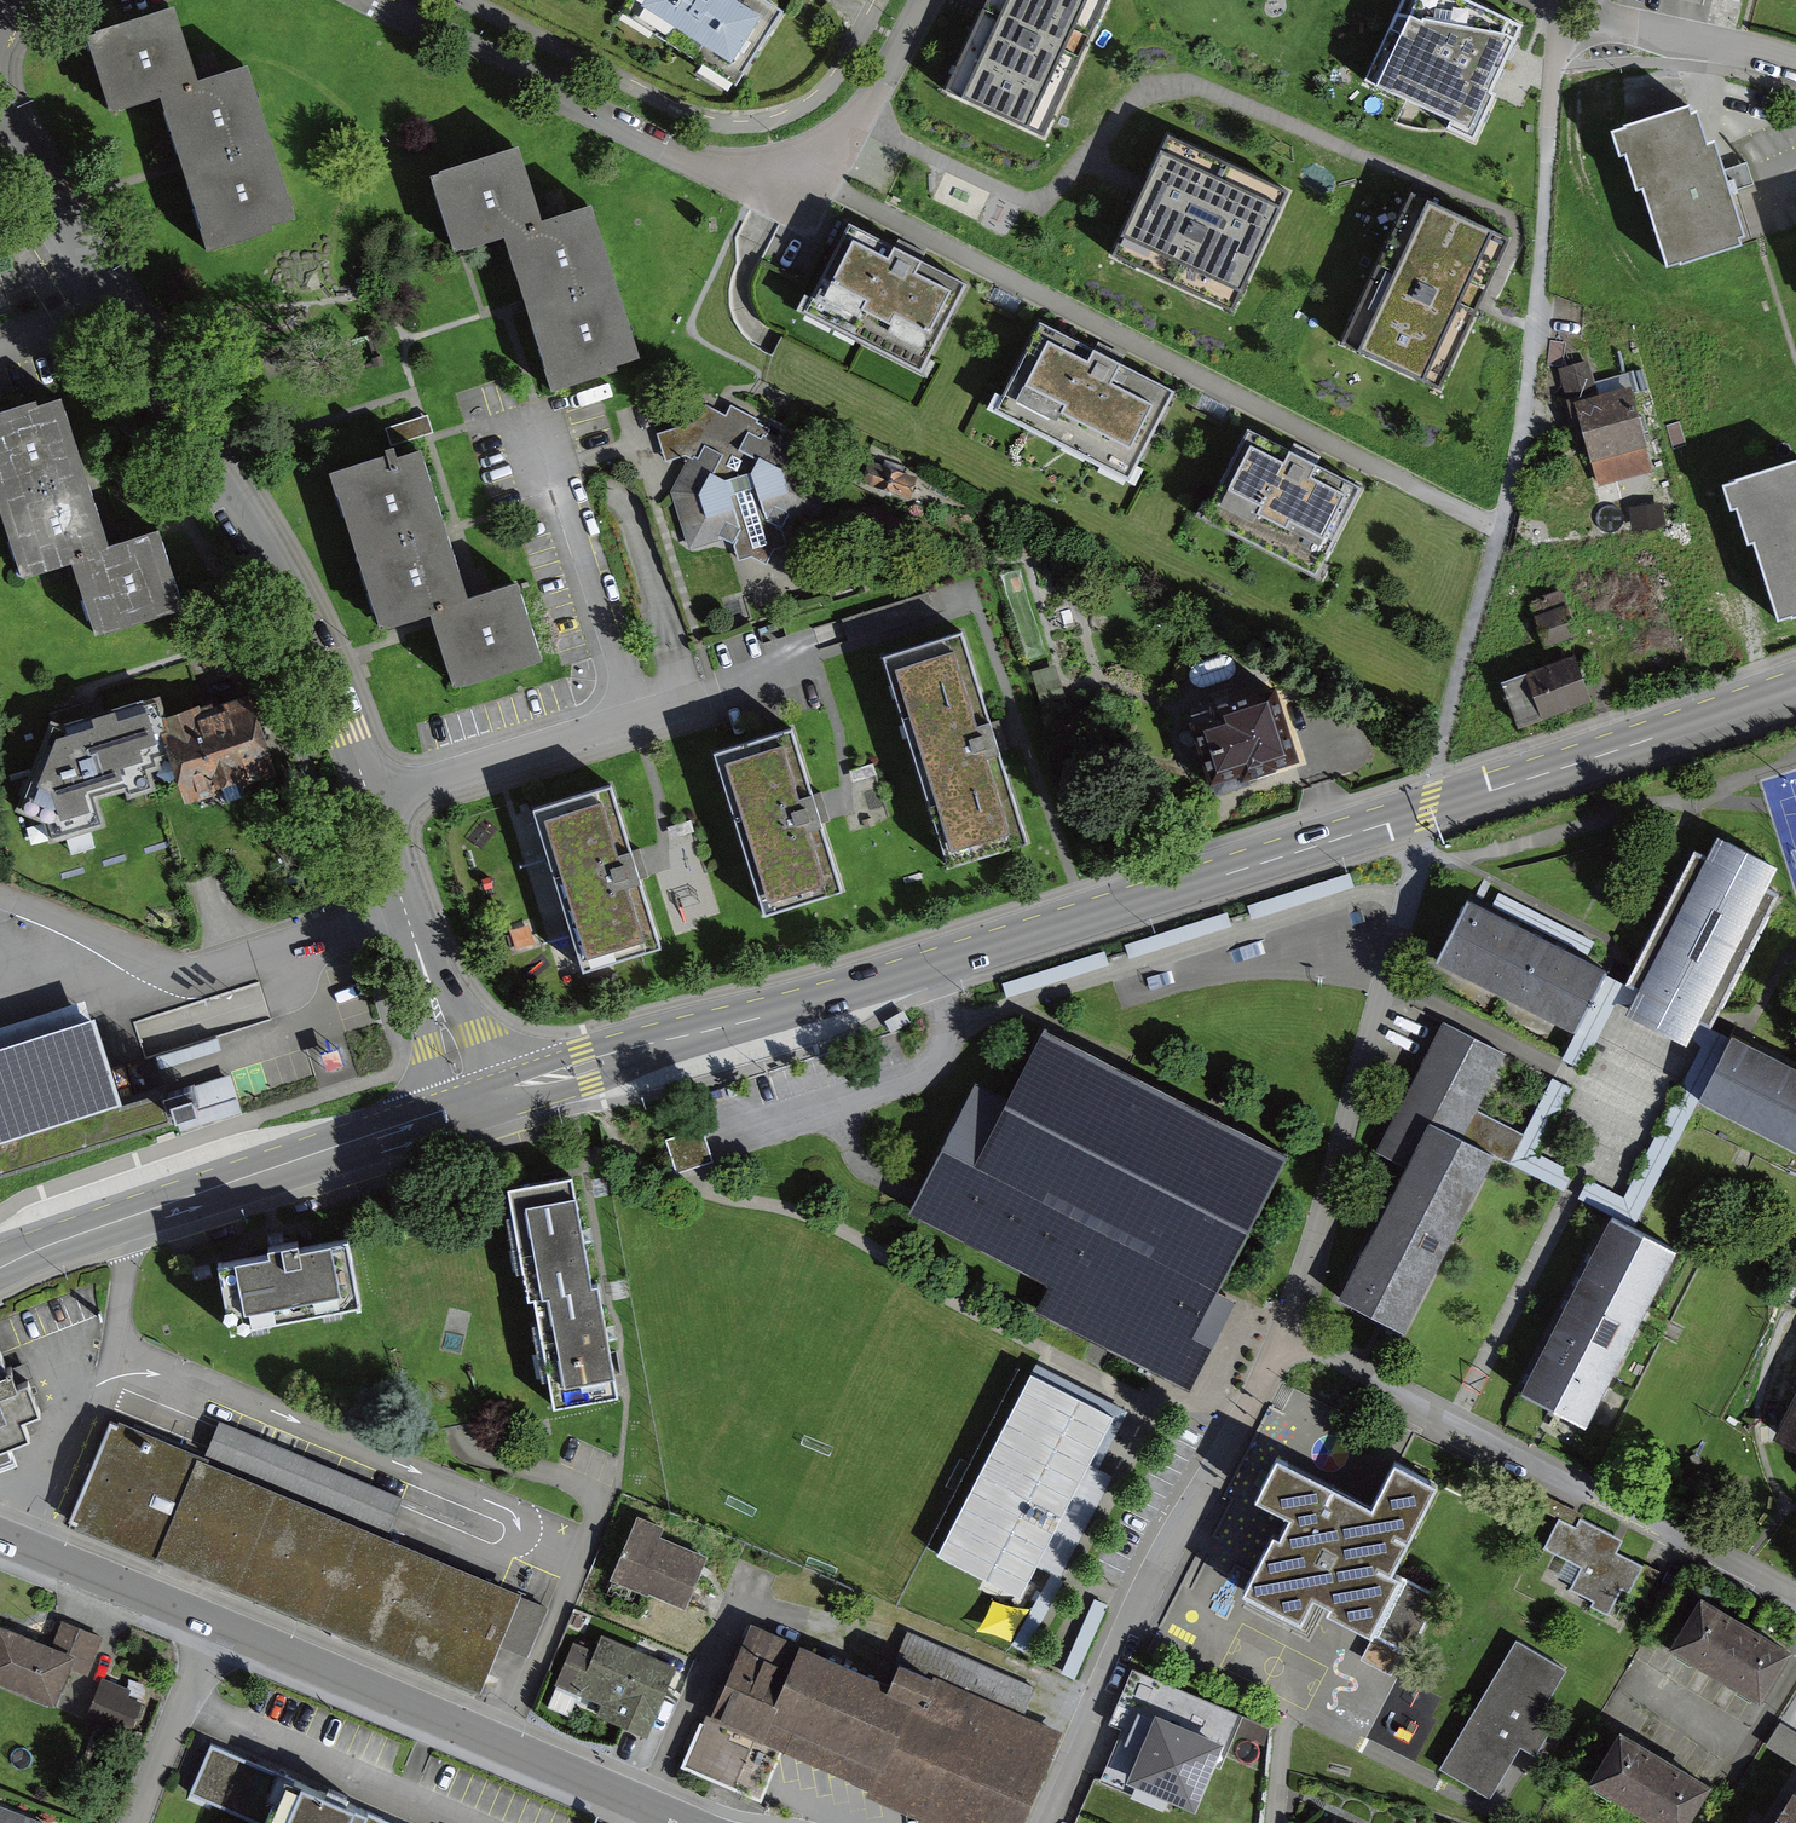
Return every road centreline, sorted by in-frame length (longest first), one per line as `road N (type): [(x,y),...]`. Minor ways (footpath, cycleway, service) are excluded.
road 1 (primary): [(470,1102),(932,967),(1795,686)]
road 2 (residential): [(1047,1822),(1133,1614),(1292,1335),(1795,1606)]
road 3 (residential): [(470,1102),(374,799),(284,568),(0,124)]
road 4 (residential): [(376,0),(678,156),(733,167),(785,164),(827,145),(860,118),(927,0)]
road 5 (primary): [(0,1263),(470,1102)]
road 6 (tertiary): [(673,1822),(215,1632)]
road 7 (residential): [(1795,63),(1568,0)]
road 8 (tertiary): [(215,1632),(0,1540)]
road 9 (residential): [(215,1632),(136,1822)]

